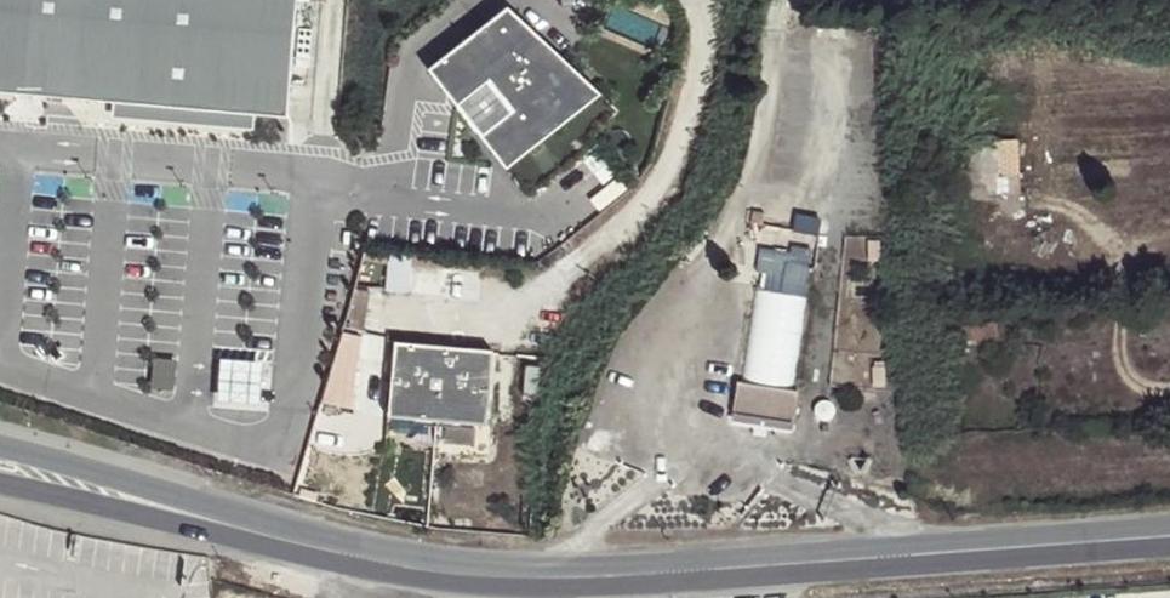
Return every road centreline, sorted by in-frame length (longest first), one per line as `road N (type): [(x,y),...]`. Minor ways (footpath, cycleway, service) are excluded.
road 1 (primary): [(427,573),(547,577),(1169,534)]
road 2 (primary): [(427,573),(0,448)]
road 3 (primary): [(0,487),(307,556),(427,573)]

